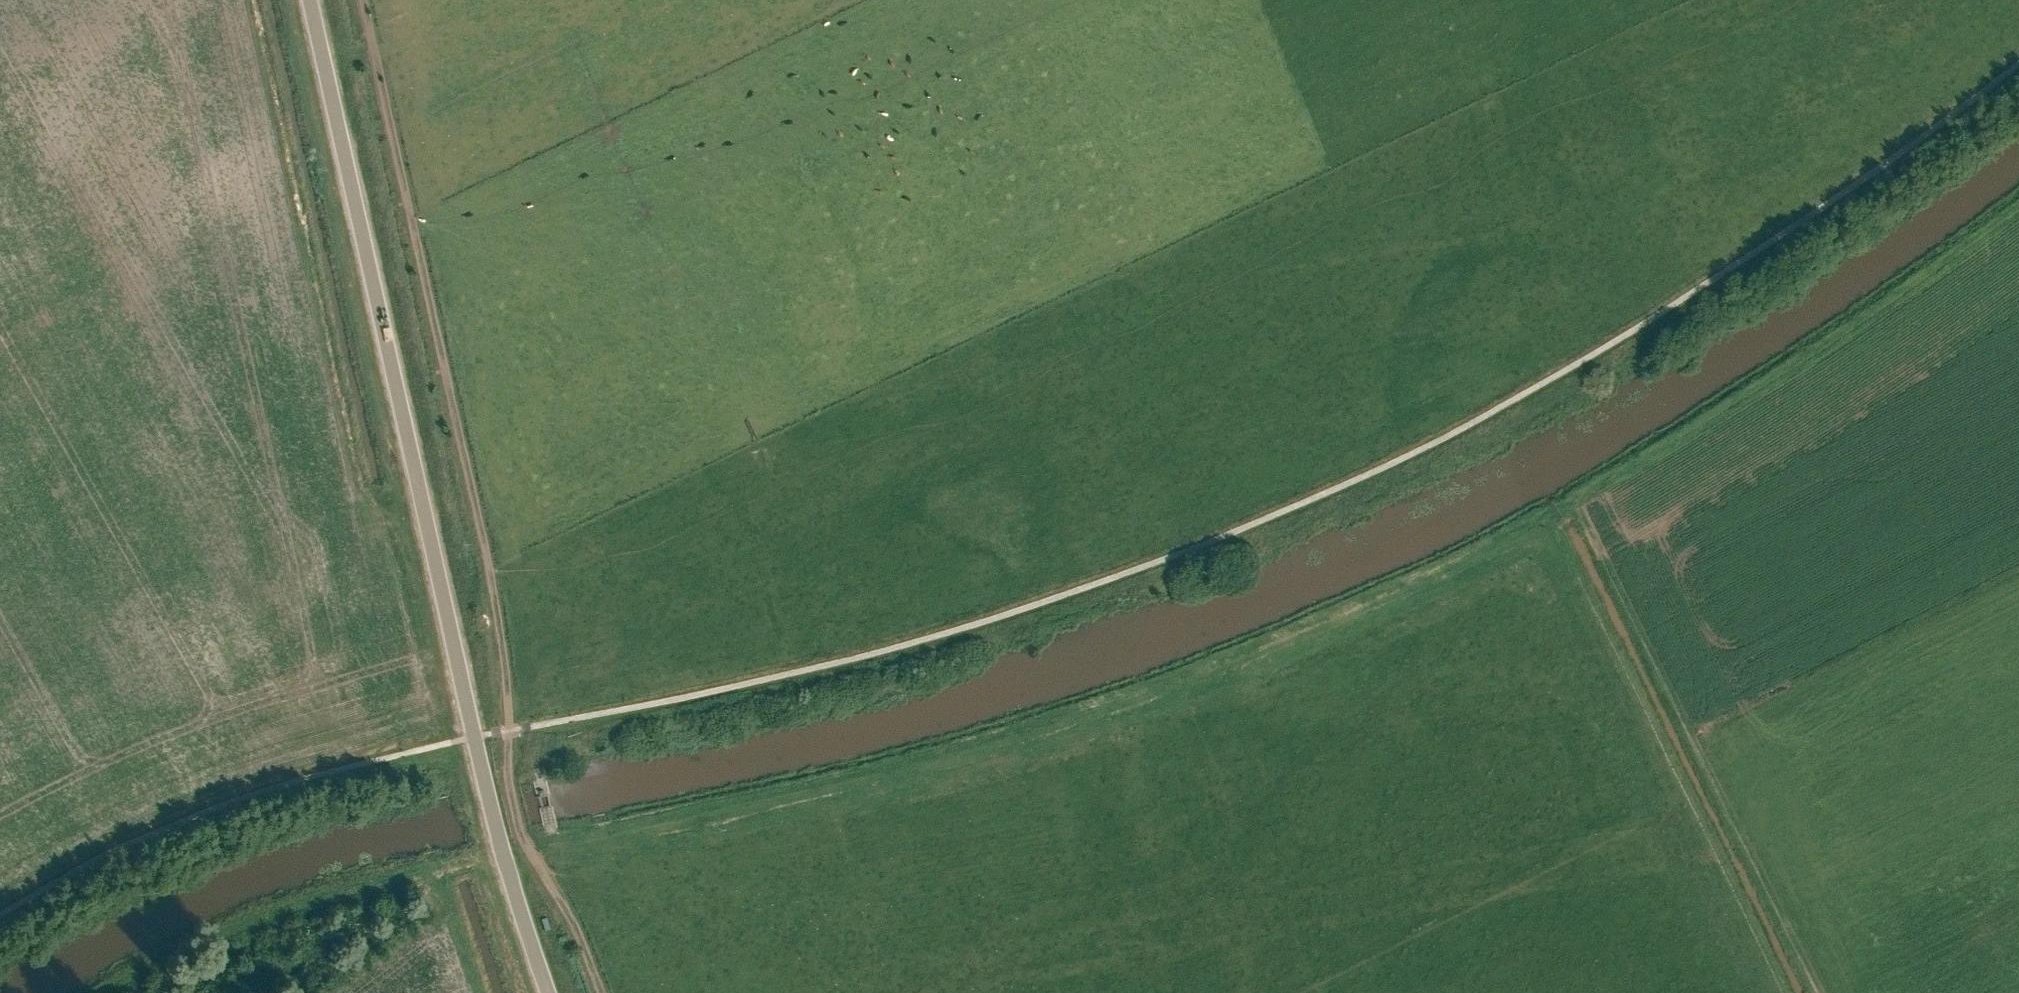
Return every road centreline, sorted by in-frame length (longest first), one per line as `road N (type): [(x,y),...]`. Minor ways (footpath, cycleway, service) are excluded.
road 1 (unclassified): [(552,992),(510,879),(313,0)]

